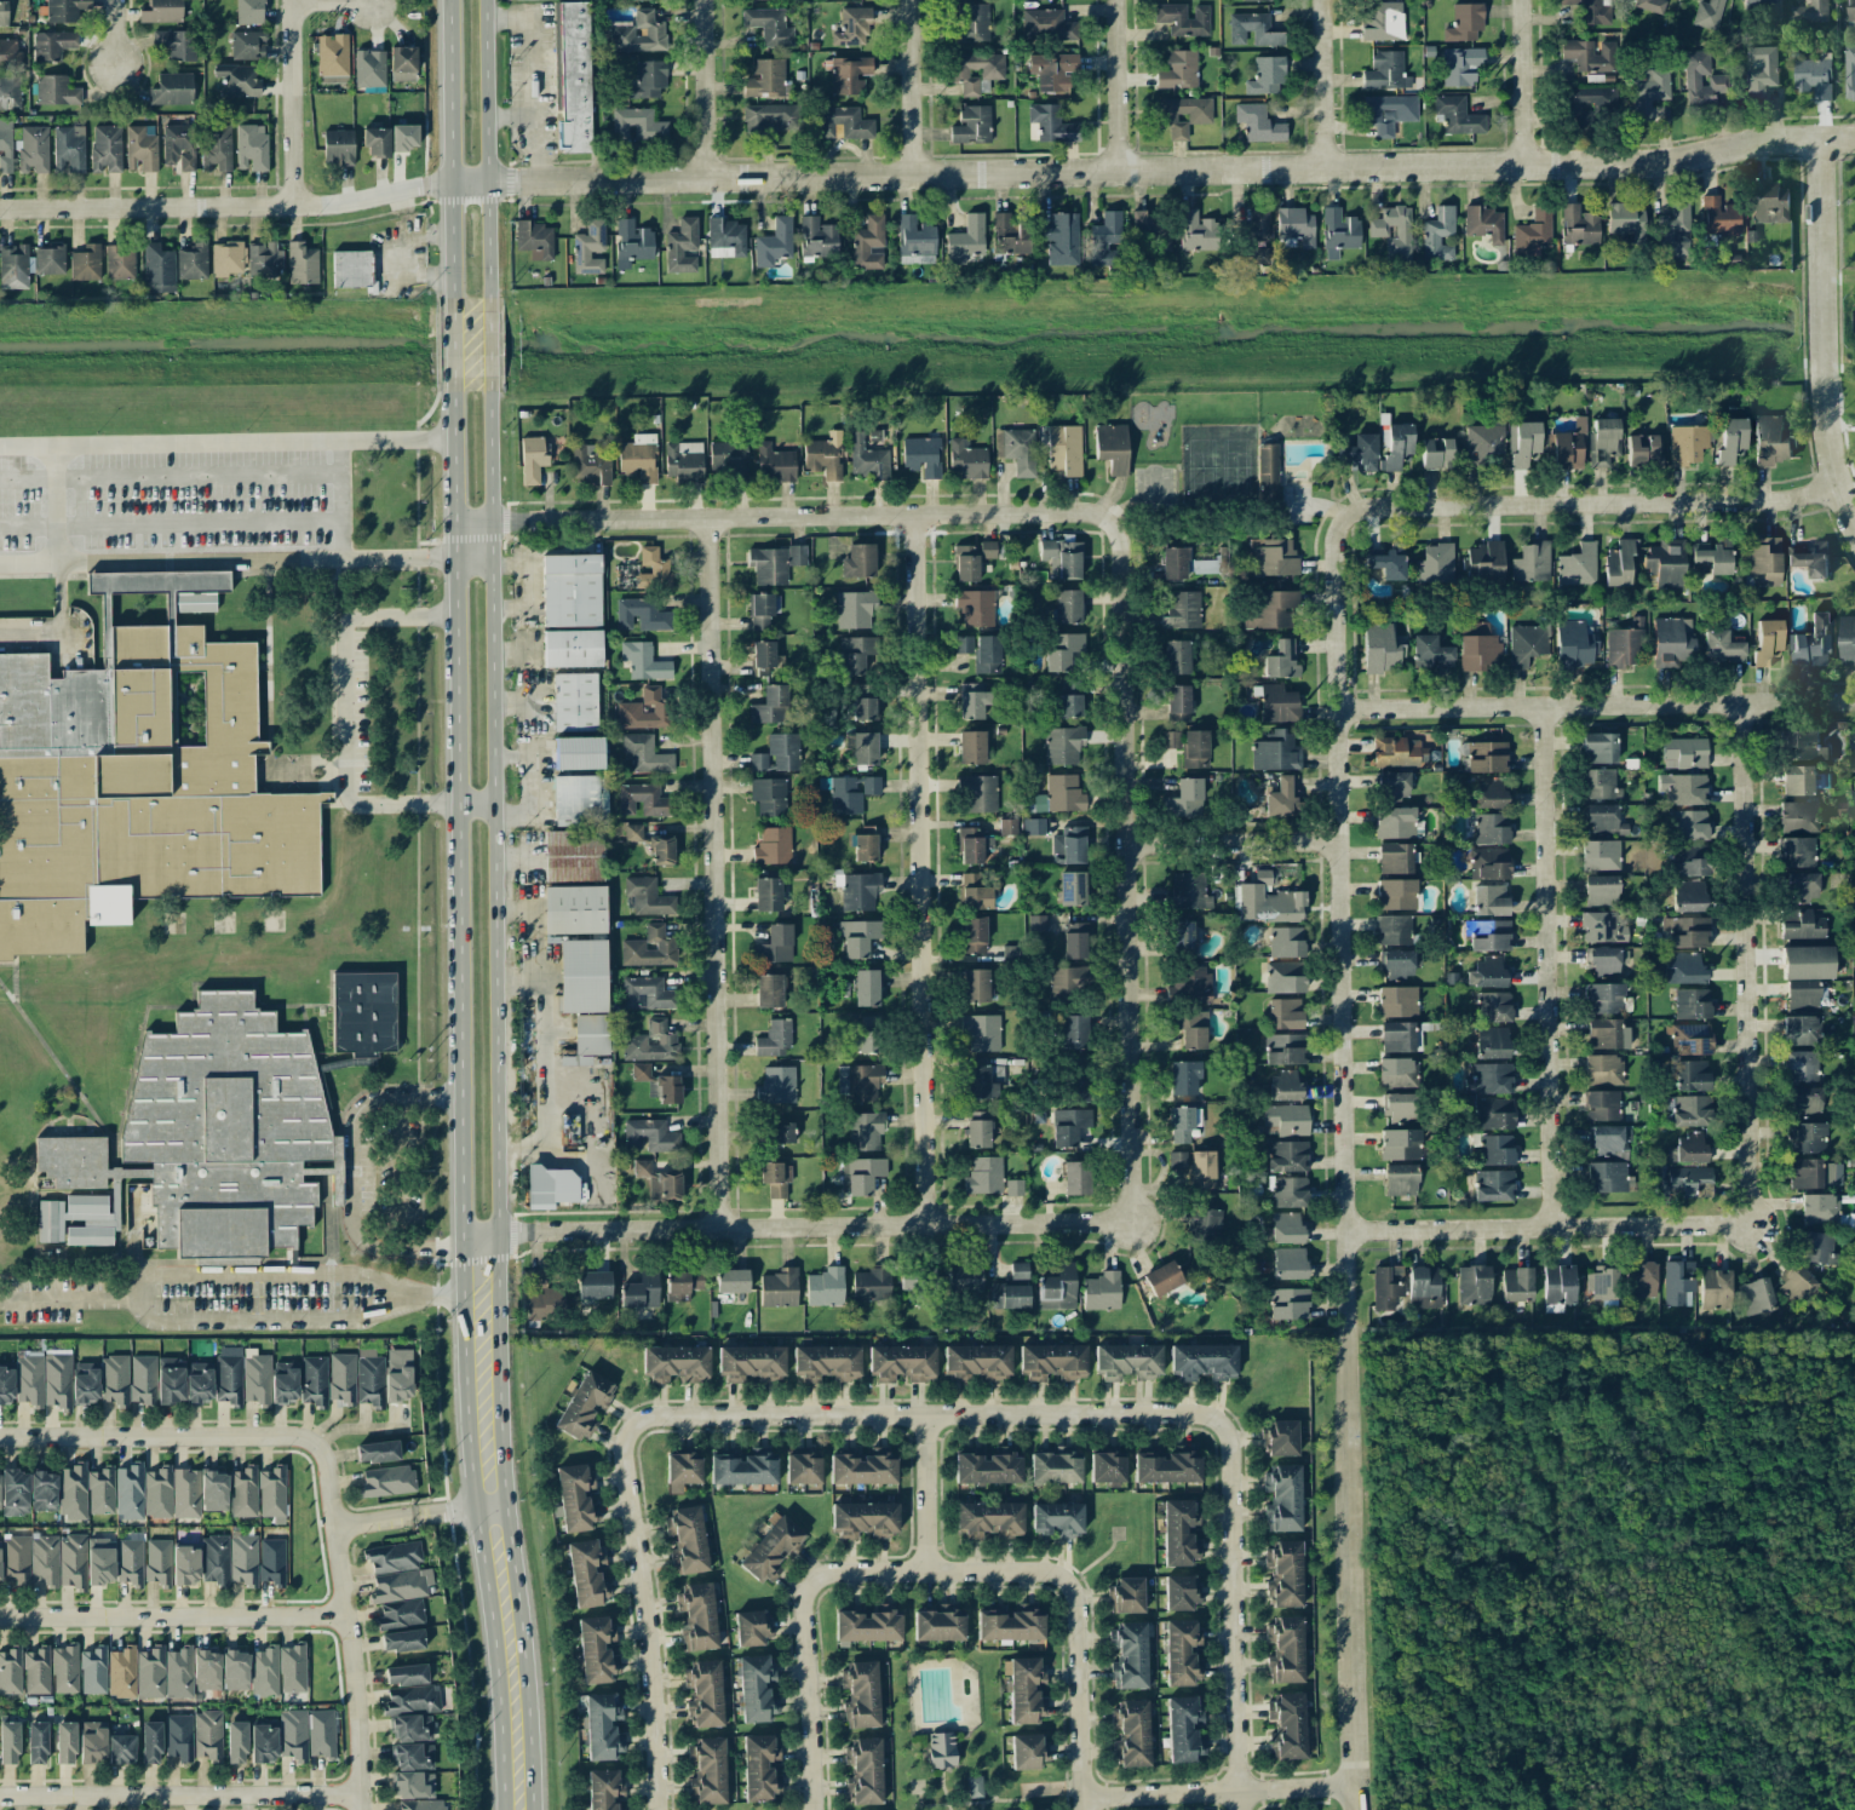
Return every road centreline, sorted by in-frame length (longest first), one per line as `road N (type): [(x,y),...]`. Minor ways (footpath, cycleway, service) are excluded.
road 1 (residential): [(1854,136),(1764,139),(1653,165),(469,182),(293,207),(0,210)]
road 2 (secondary): [(496,1297),(488,390)]
road 3 (secondary): [(450,393),(460,1297)]
road 4 (residential): [(1345,518),(1332,552),(1350,1332)]
road 5 (residential): [(710,517),(720,1228)]
road 6 (residential): [(913,515),(926,1224)]
road 7 (residential): [(1109,522),(1121,548),(1130,1199),(1124,1211)]
road 8 (residential): [(1124,1211),(1101,1222),(523,1230),(460,1245)]
road 9 (residential): [(1109,522),(1089,512),(453,522)]
road 10 (residential): [(625,1429),(648,1419),(1189,1414),(1216,1429)]
road 11 (residential): [(1550,707),(1551,1226)]
road 12 (residential): [(1745,705),(1755,1186),(1740,1220)]
road 13 (residential): [(1854,699),(1339,712)]
road 14 (secondary): [(460,1297),(466,1476),(497,1809)]
road 15 (secondary): [(530,1809),(496,1297)]
road 16 (residential): [(1836,488),(1779,500),(1371,506),(1345,518)]
road 17 (residential): [(1350,1332),(1357,1809)]
road 18 (residential): [(1825,136),(1836,488),(1854,524)]
road 19 (residential): [(1740,1220),(1349,1230)]
road 20 (residential): [(653,1809),(644,1616),(615,1455),(625,1429)]
road 21 (residential): [(1216,1429),(1225,1444),(1235,1809)]
road 22 (residential): [(361,1809),(327,1469),(312,1446)]
road 23 (residential): [(361,1798),(0,1798)]
road 24 (residential): [(0,1617),(345,1616)]
road 25 (secondary): [(488,314),(483,0)]
road 26 (residential): [(312,1446),(286,1438),(0,1438)]
road 27 (secondary): [(446,0),(450,310)]
road 28 (residential): [(1076,1799),(1356,1786)]
road 29 (residential): [(1061,1579),(1038,1571),(925,1571),(826,1574),(806,1584)]
road 30 (residential): [(1077,1809),(1072,1599),(1061,1579)]
road 31 (residential): [(806,1584),(798,1604),(809,1809)]
road 32 (residential): [(1343,841),(1124,843)]
road 33 (residential): [(291,0),(293,207)]
road 34 (residential): [(704,0),(706,178)]
road 35 (residential): [(912,0),(914,174)]
road 36 (residential): [(1115,0),(1119,168)]
road 37 (residential): [(1324,0),(1327,167)]
road 38 (residential): [(1523,0),(1526,165)]
road 39 (residential): [(921,1417),(925,1571)]
road 40 (residential): [(470,1509),(334,1527)]

